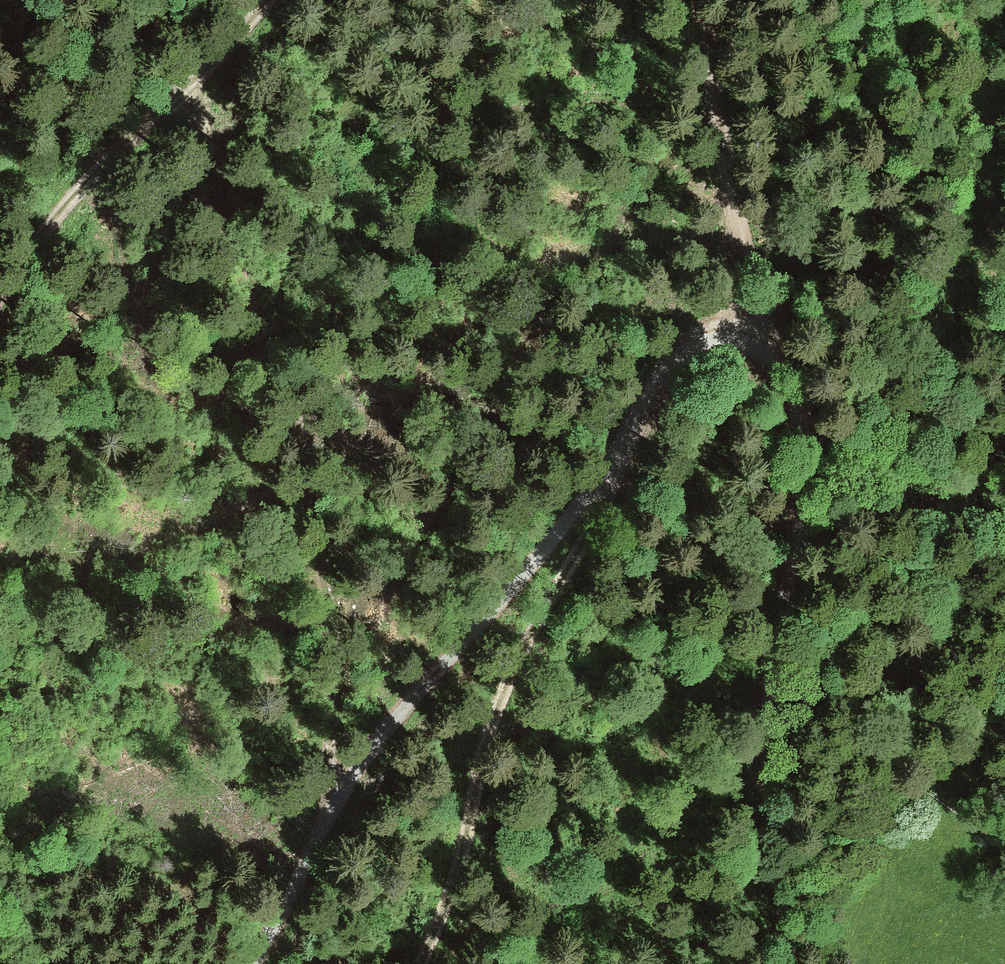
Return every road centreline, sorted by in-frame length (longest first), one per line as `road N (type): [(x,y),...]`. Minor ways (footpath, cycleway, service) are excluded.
road 1 (unclassified): [(255,963),(381,743),(608,478),(671,362),(689,346),(728,332),(771,348),(806,451),(798,549),(764,709),(785,963)]
road 2 (track): [(197,79),(303,460),(330,620),(335,818)]
road 3 (track): [(419,963),(446,895),(493,719),(523,650),(599,523),(608,478)]
road 4 (track): [(271,0),(197,79),(80,182),(0,307)]
road 5 (track): [(750,336),(697,0)]
road 6 (track): [(806,451),(949,421),(1004,391)]

